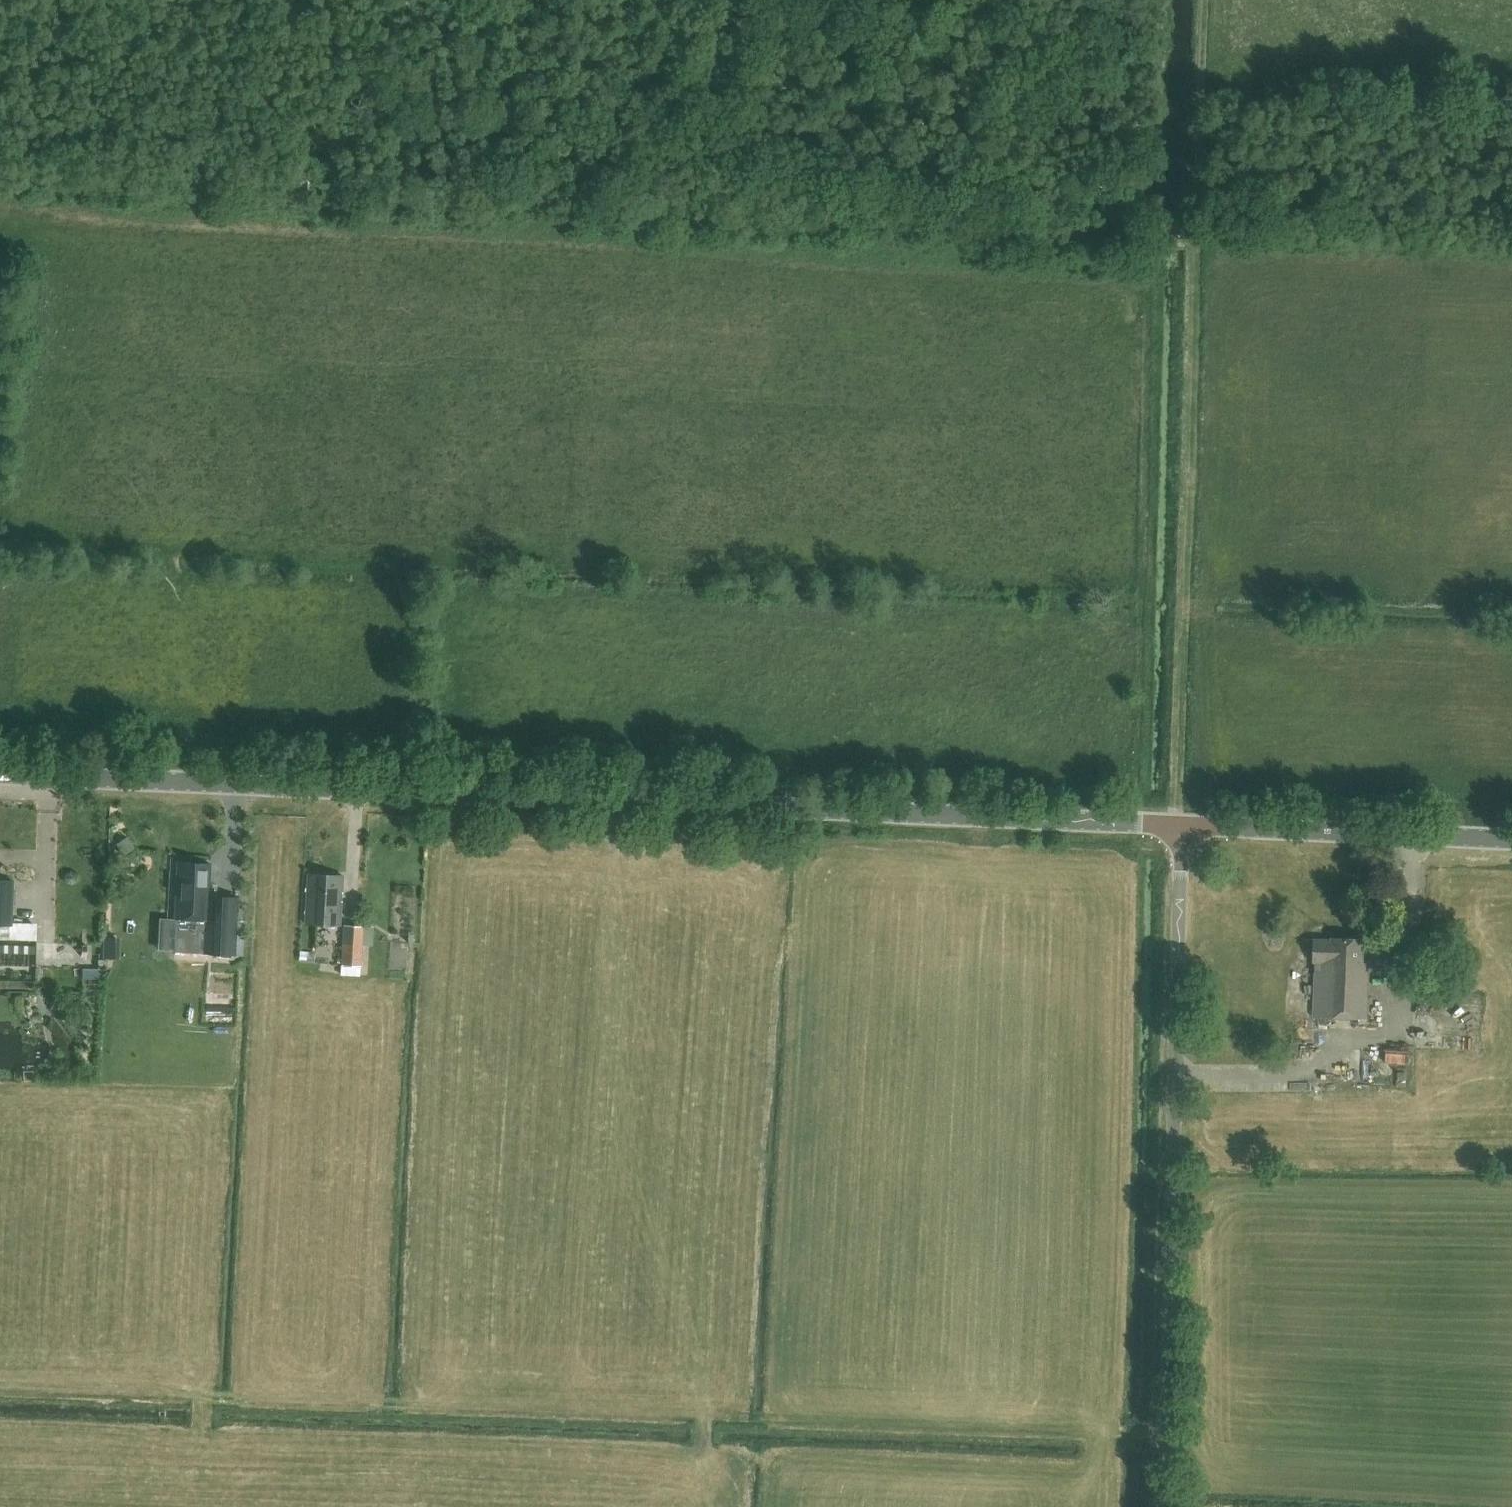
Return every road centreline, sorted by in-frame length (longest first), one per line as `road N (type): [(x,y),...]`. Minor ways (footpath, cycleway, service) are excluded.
road 1 (tertiary): [(1183,827),(0,771)]
road 2 (track): [(1183,827),(1177,798),(1203,0)]
road 3 (unclassified): [(1166,1506),(1183,827)]
road 4 (tertiary): [(1511,842),(1183,827)]

